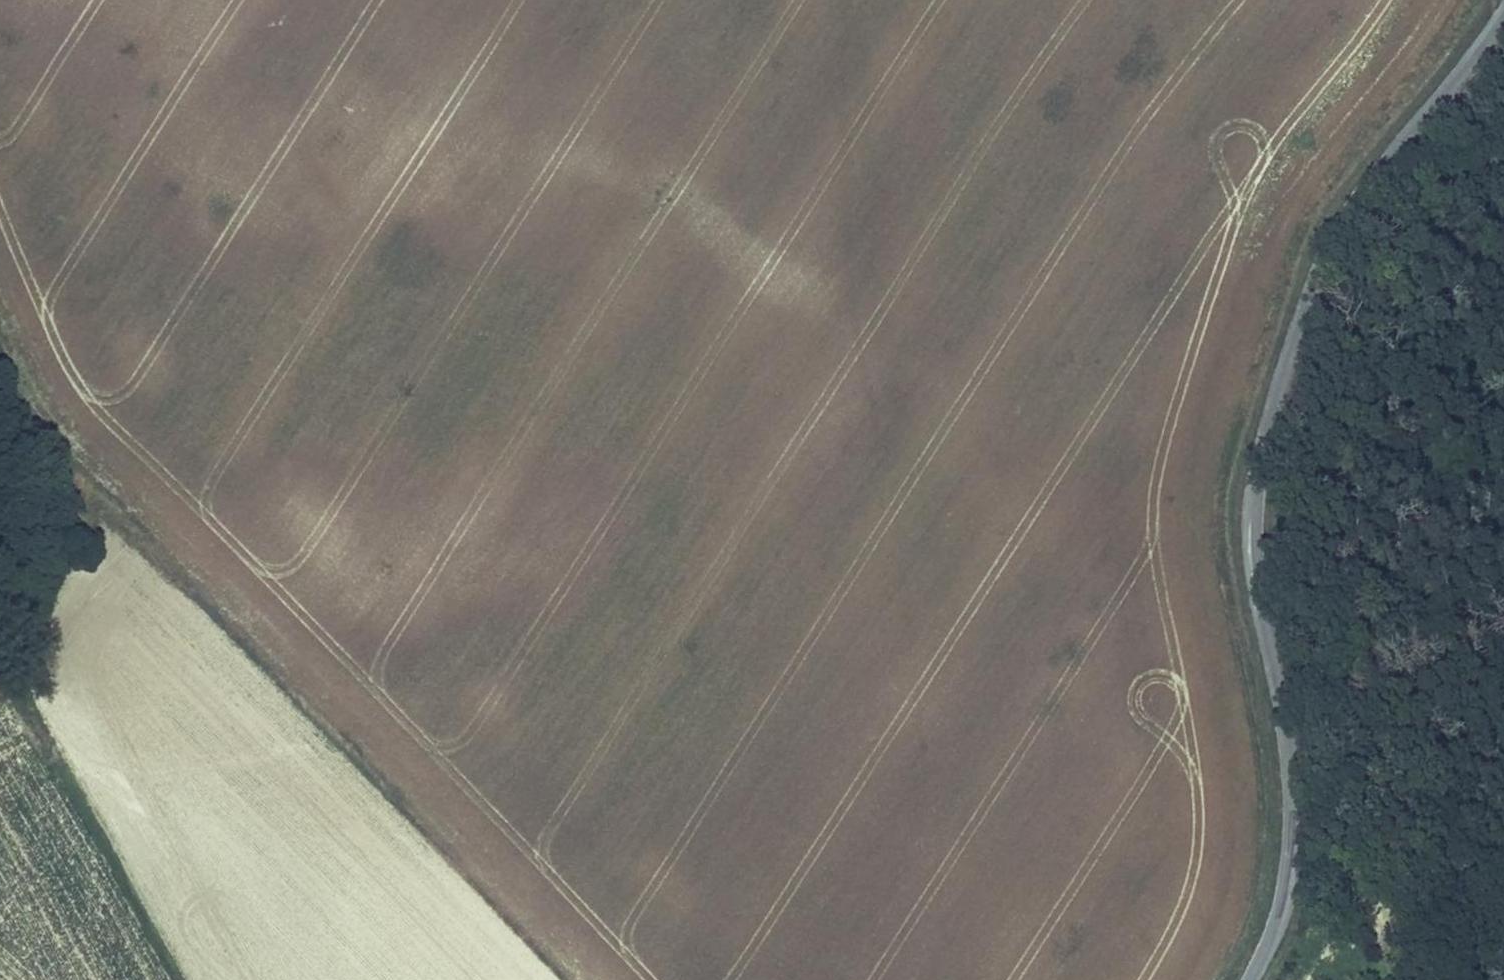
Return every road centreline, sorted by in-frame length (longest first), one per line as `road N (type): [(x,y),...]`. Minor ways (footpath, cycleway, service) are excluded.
road 1 (unclassified): [(1503,20),(1329,237),(1260,438),(1251,537),(1293,812),(1284,900),(1250,979)]

